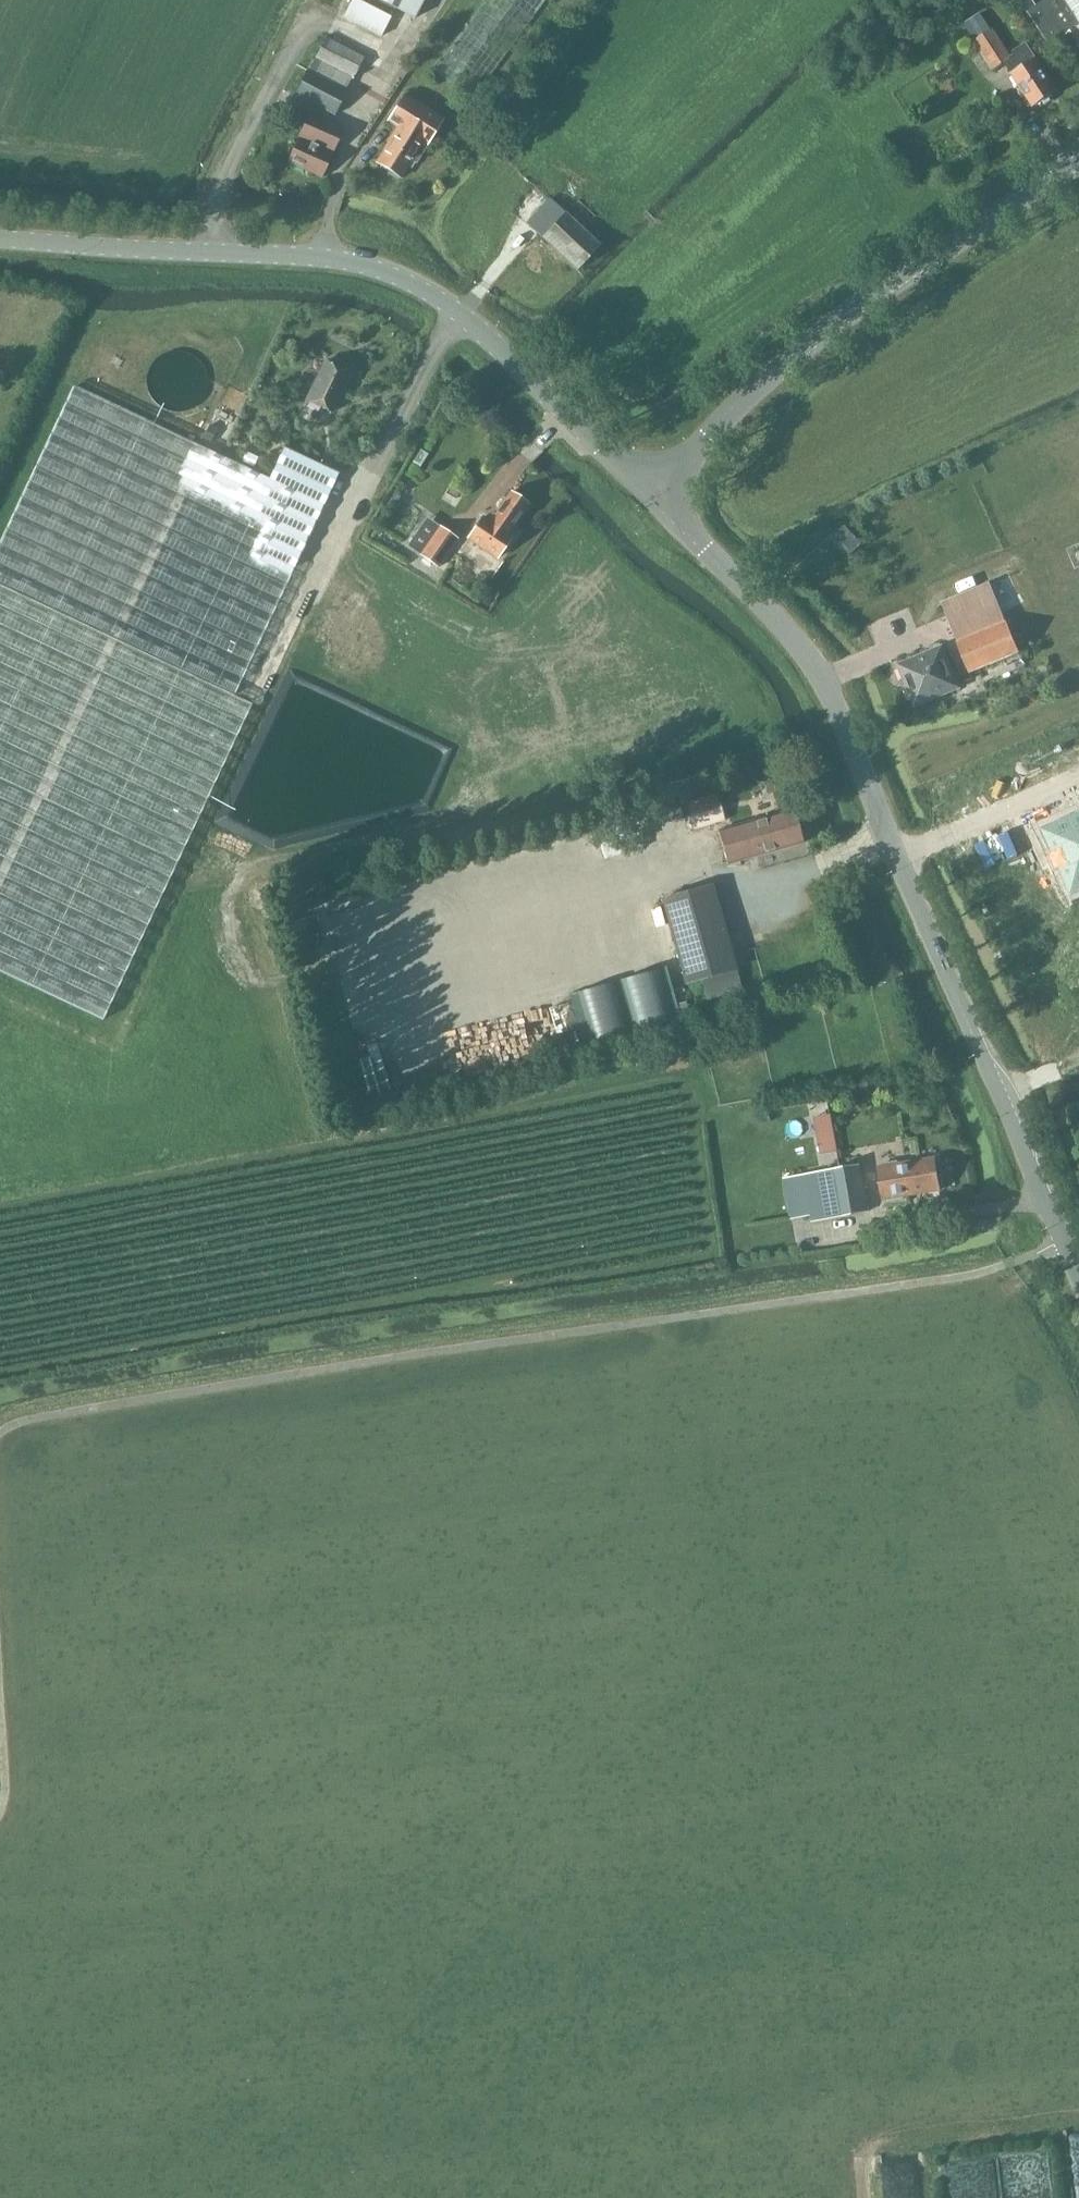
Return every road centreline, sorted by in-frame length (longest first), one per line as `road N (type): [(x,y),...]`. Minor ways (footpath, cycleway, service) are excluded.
road 1 (tertiary): [(1078,1281),(820,673),(651,493)]
road 2 (unclassified): [(0,236),(326,256),(382,270),(464,316),(651,493)]
road 3 (tertiary): [(651,493),(828,328),(1078,164)]

